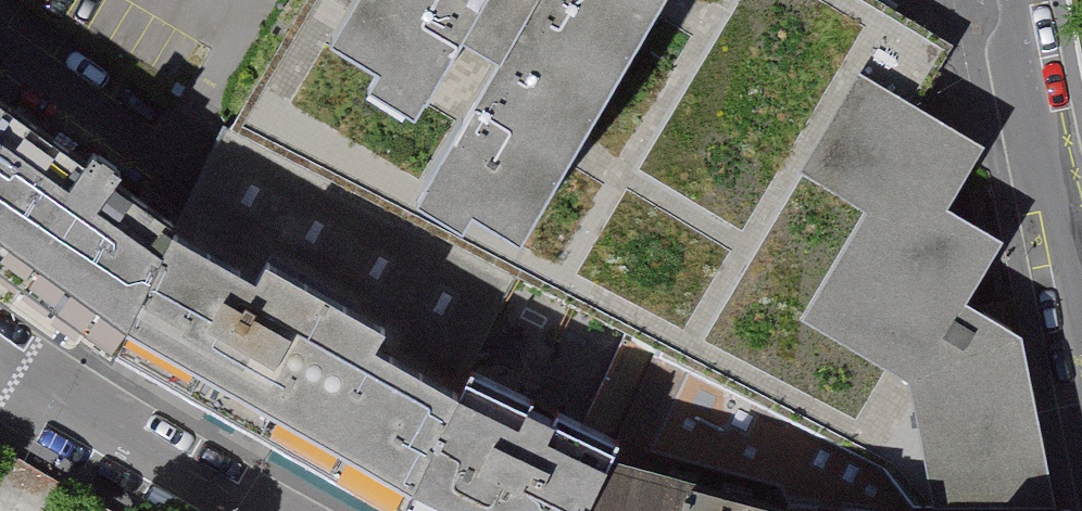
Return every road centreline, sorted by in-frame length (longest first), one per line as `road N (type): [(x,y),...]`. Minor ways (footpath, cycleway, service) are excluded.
road 1 (residential): [(1081,359),(1019,0)]
road 2 (residential): [(235,510),(0,374)]

